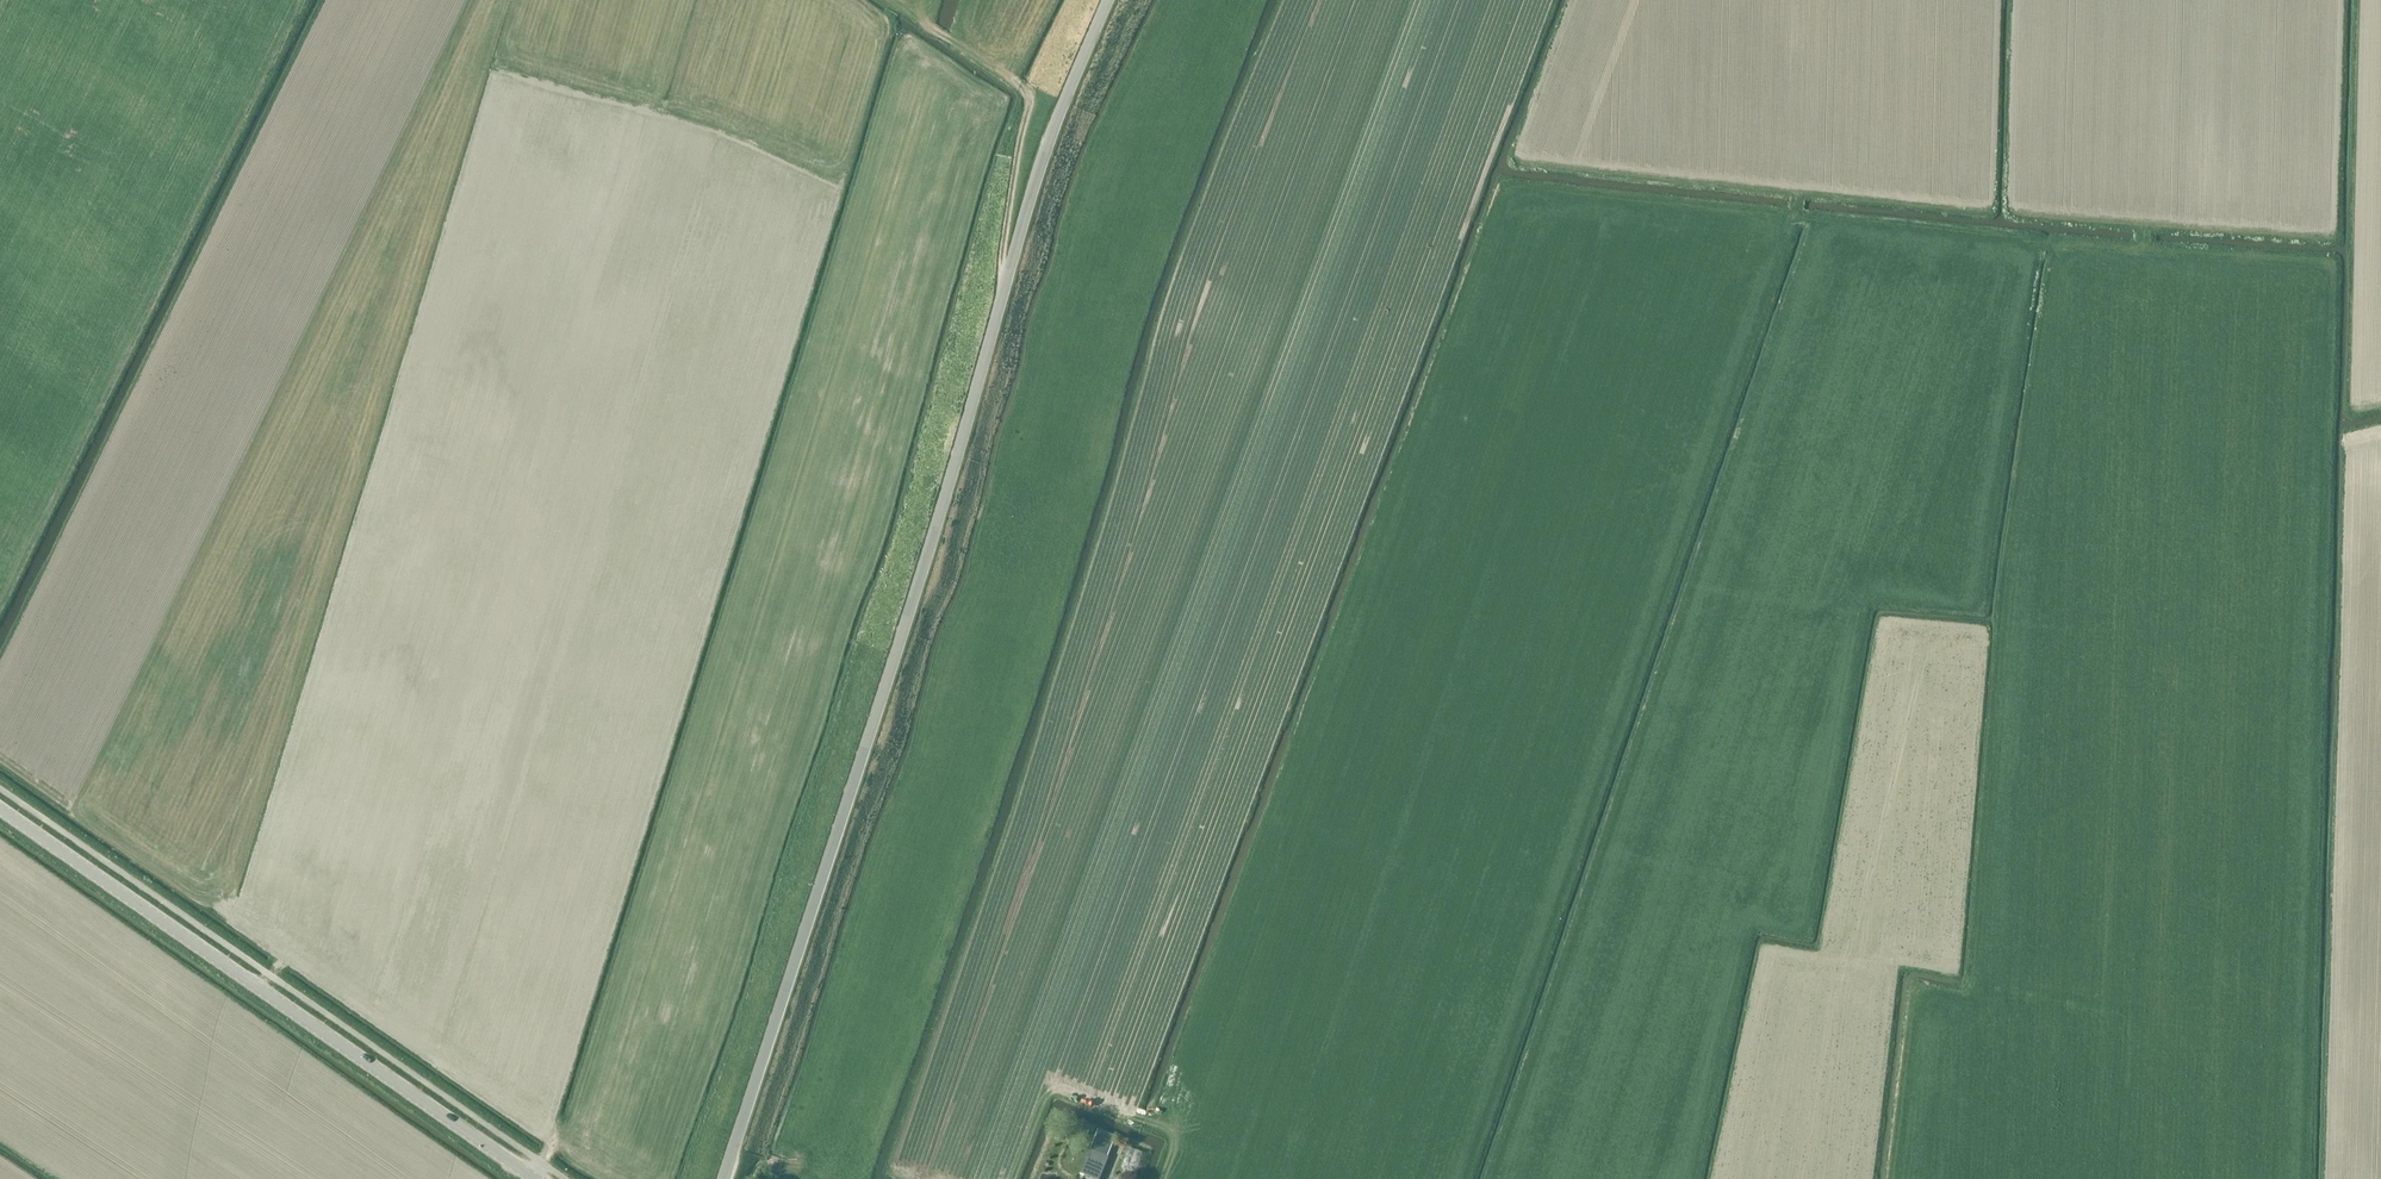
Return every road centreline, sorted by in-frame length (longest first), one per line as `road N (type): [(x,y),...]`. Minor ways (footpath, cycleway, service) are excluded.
road 1 (unclassified): [(724,1178),(949,482),(1035,187),(1110,0)]
road 2 (tertiary): [(533,1178),(0,811)]
road 3 (track): [(928,27),(1025,91),(1002,253),(1004,292)]

